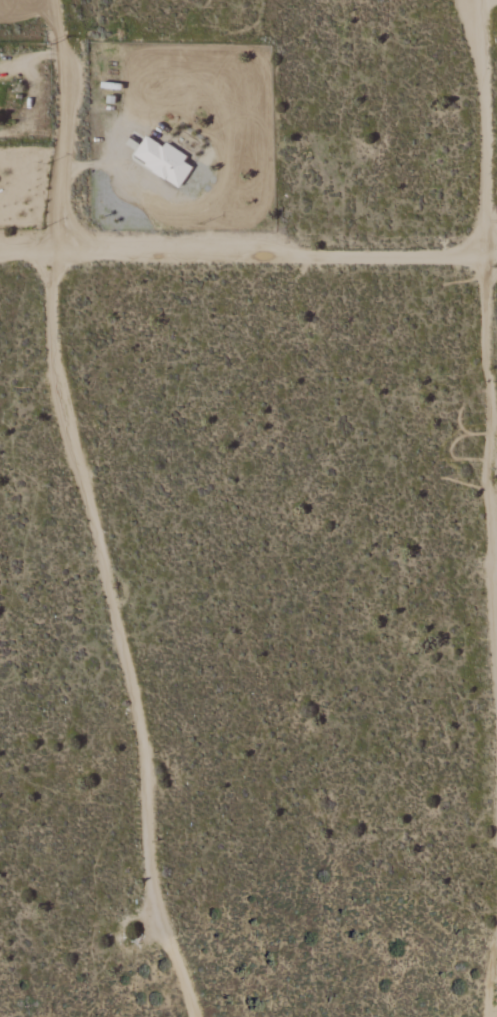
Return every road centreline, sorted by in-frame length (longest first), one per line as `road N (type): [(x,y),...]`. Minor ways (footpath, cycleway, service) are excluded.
road 1 (residential): [(193,1016),(152,893),(145,760),(50,346),(64,147),(56,0)]
road 2 (residential): [(483,0),(496,557)]
road 3 (residential): [(496,257),(0,256)]

